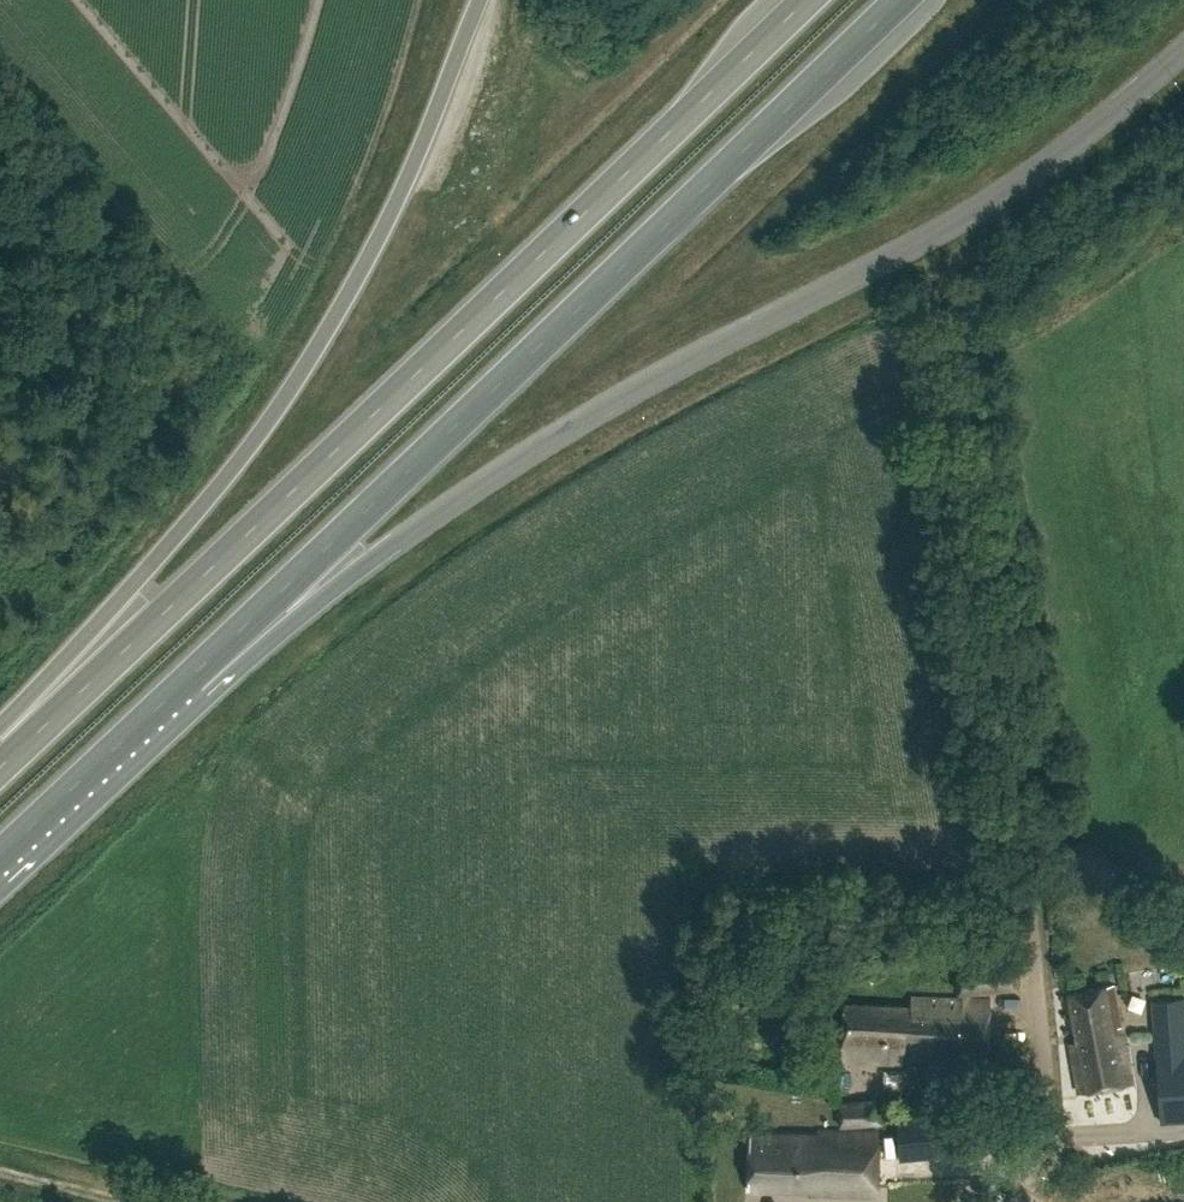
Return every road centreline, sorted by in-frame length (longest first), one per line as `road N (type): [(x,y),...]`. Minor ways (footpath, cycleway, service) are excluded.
road 1 (trunk): [(191,677),(589,415),(994,202),(1074,148),(1183,47)]
road 2 (trunk): [(808,0),(0,766)]
road 3 (trunk): [(191,677),(897,0)]
road 4 (unclassified): [(1015,1201),(1044,1101),(1040,1017),(1010,781),(922,310)]
road 5 (trunk): [(478,0),(362,270),(233,470),(0,732)]
road 6 (trunk): [(0,854),(191,677)]
road 7 (track): [(136,1201),(0,1168)]

